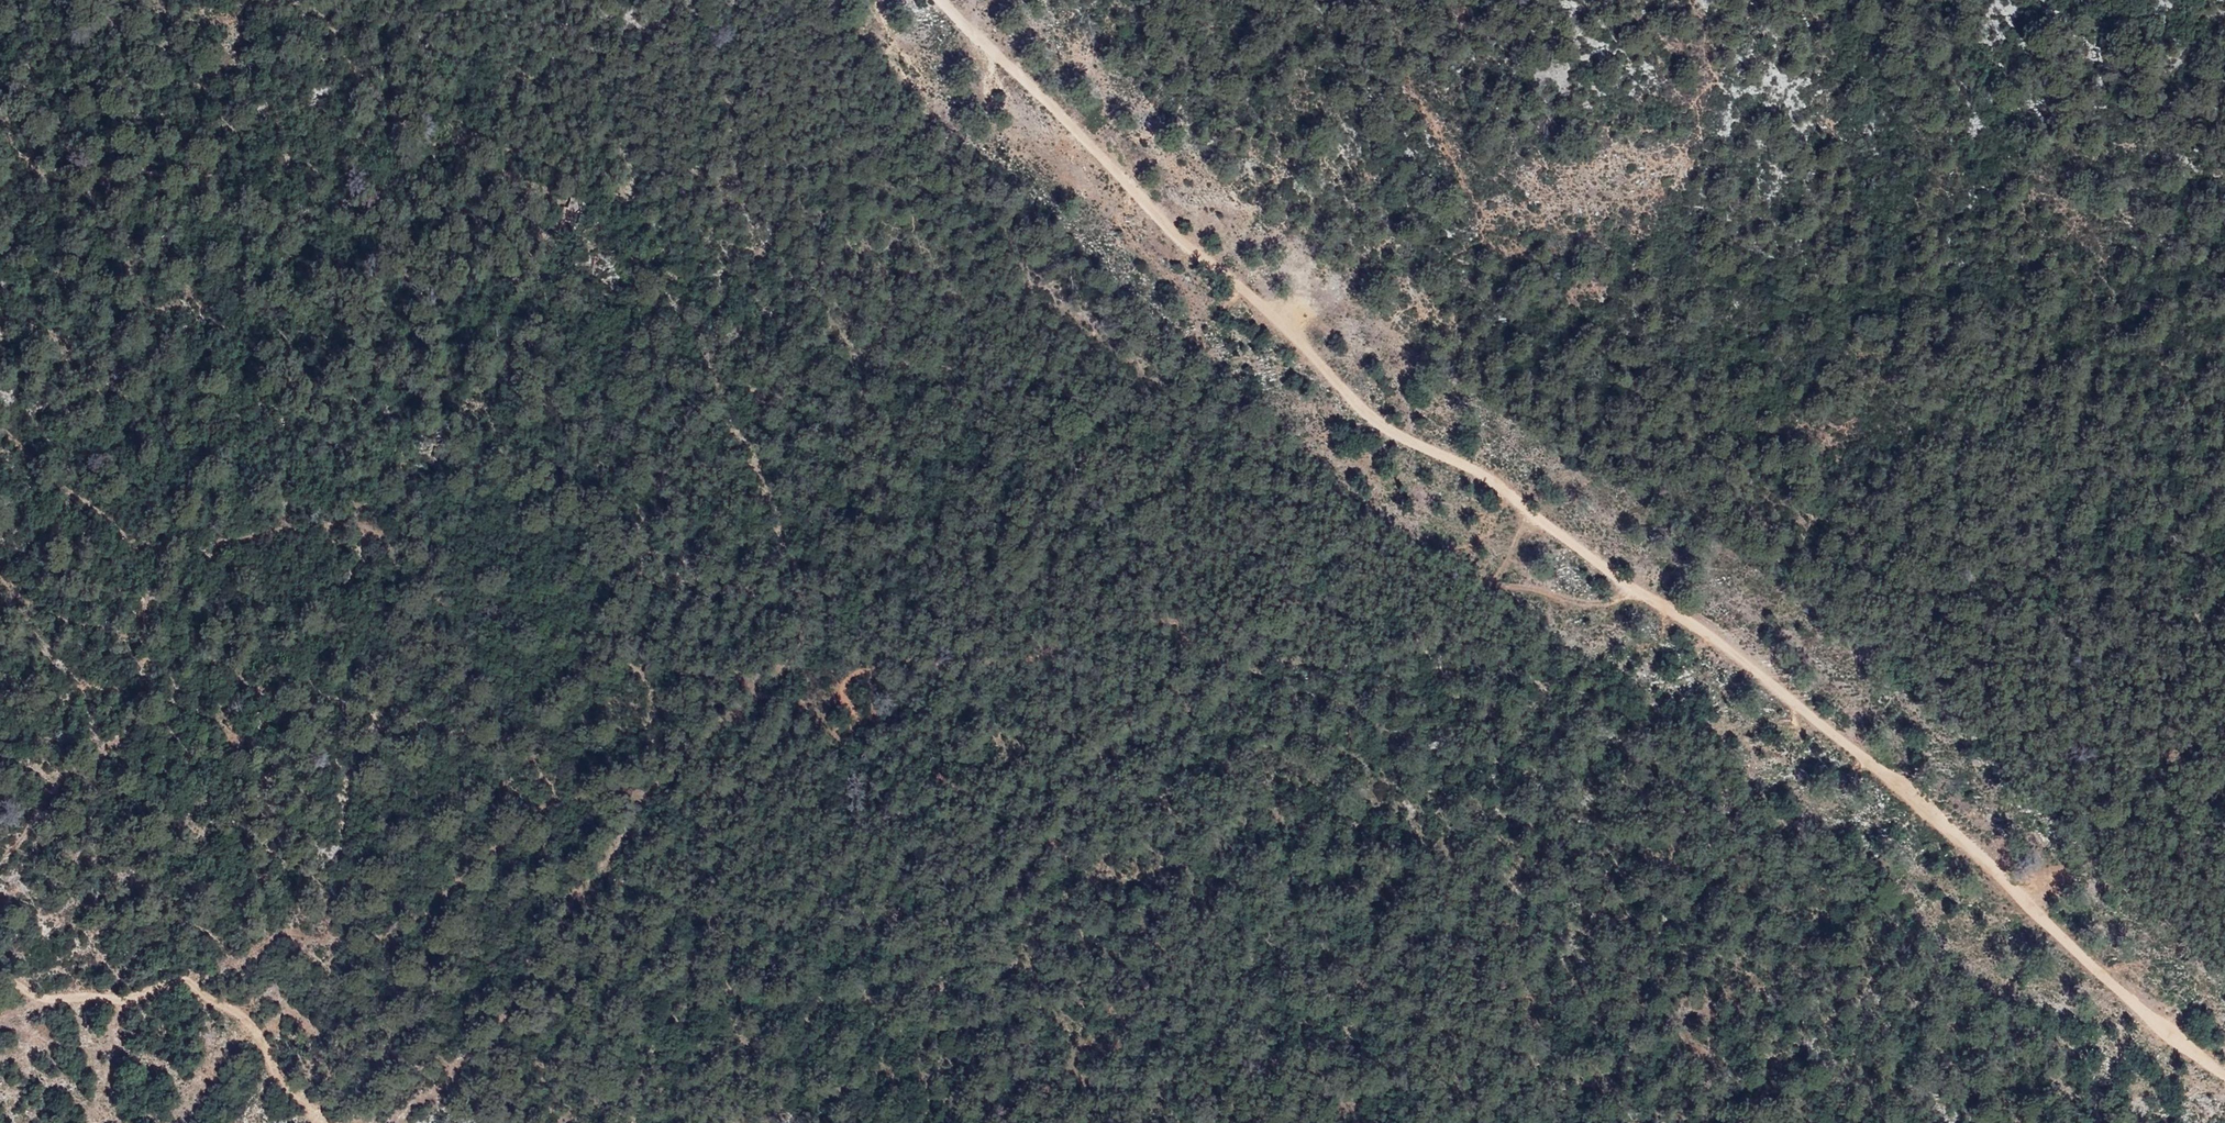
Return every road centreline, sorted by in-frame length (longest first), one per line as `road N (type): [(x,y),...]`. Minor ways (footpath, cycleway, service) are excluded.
road 1 (track): [(2224,1079),(2187,1057),(2114,980),(1741,662),(1359,412),(939,0)]
road 2 (track): [(326,1122),(284,1088),(248,1025),(189,980),(242,964),(257,947),(296,931)]
road 3 (track): [(0,1014),(189,980)]

